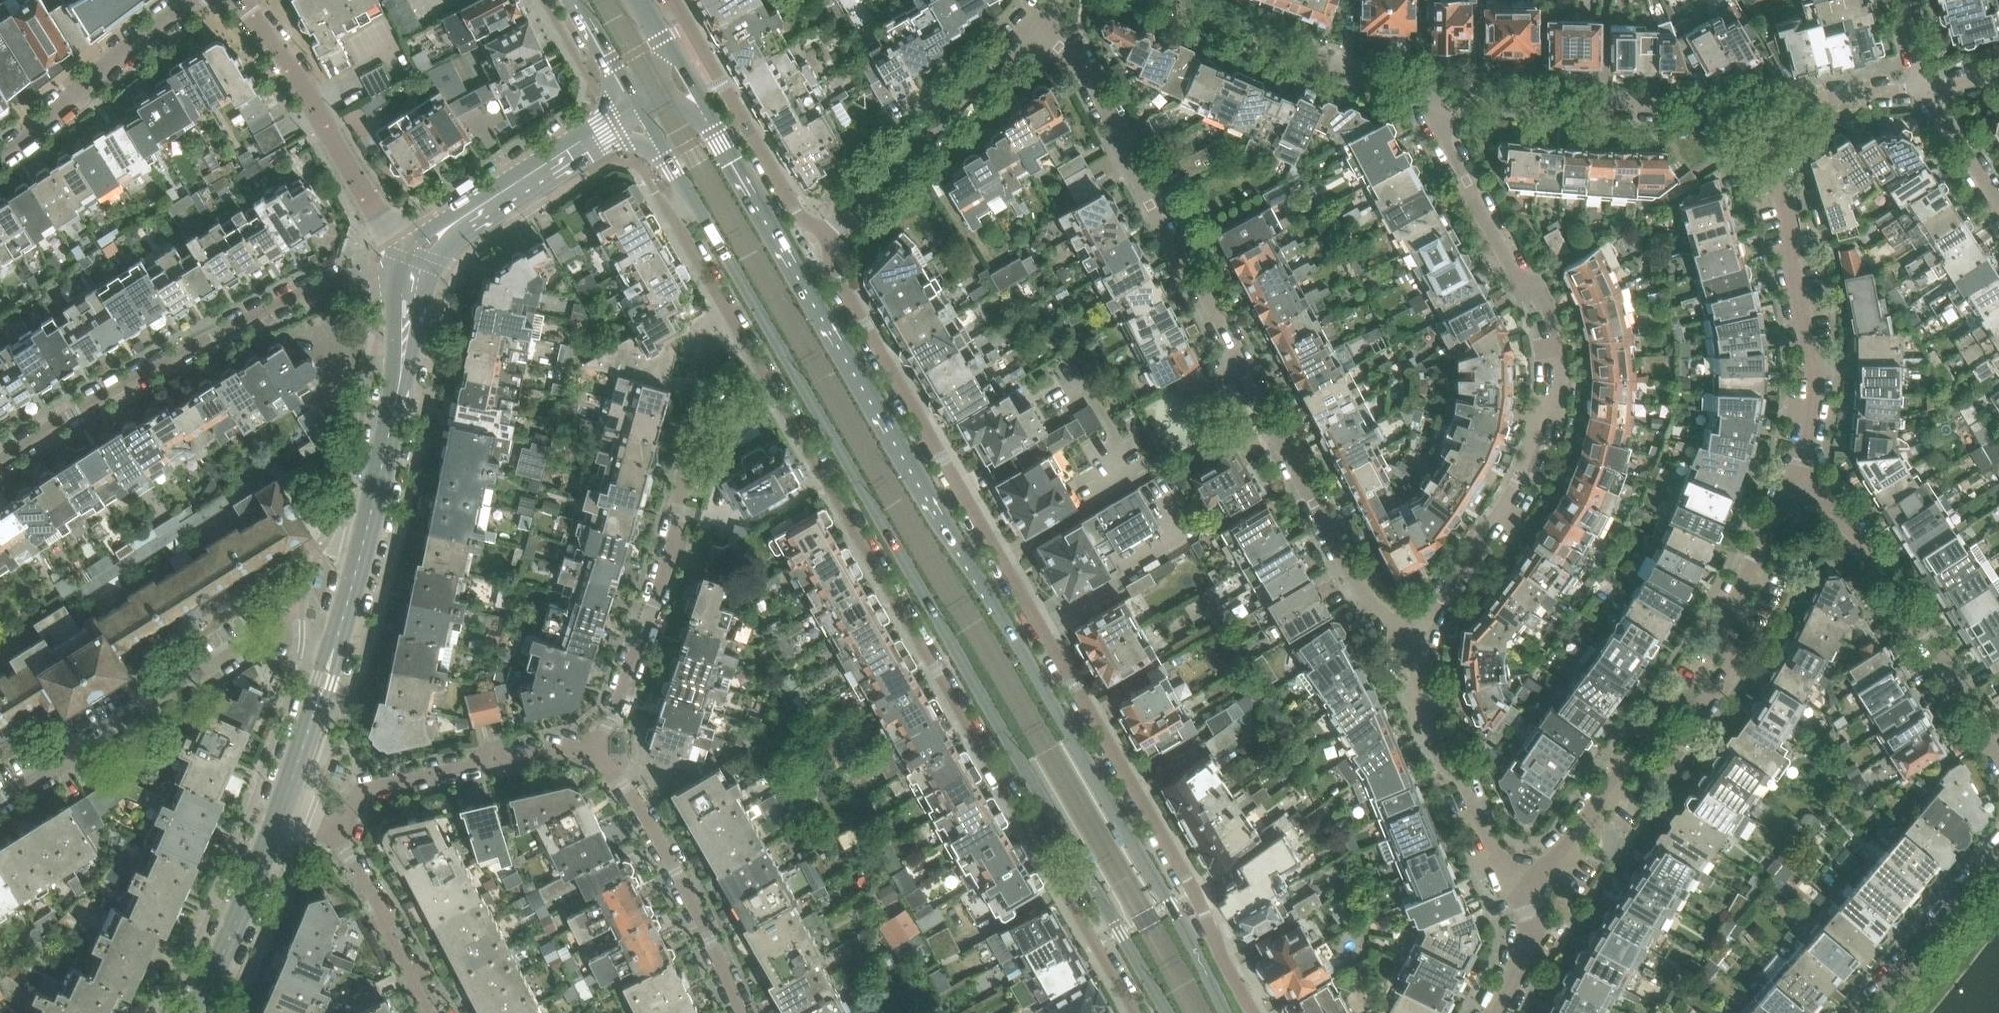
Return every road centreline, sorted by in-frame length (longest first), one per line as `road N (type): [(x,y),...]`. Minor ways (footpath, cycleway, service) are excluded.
road 1 (secondary): [(1232,1012),(706,108)]
road 2 (secondary): [(687,189),(1168,1012)]
road 3 (residential): [(1253,1012),(1195,892),(839,283),(826,234)]
road 4 (residential): [(726,301),(1134,1012)]
road 5 (residential): [(1411,651),(1358,588),(1251,382),(1038,15)]
road 6 (residential): [(1411,651),(1519,478),(1561,381),(1539,291),(1508,271),(1434,101)]
road 7 (residential): [(1522,890),(1558,863),(1625,768),(1662,757),(1725,665),(1724,620),(1769,524),(1800,482)]
road 8 (residential): [(0,462),(216,334),(340,277),(416,265)]
road 9 (residential): [(726,301),(703,338),(657,539),(597,734)]
road 10 (secondary): [(333,647),(377,481),(416,265)]
road 11 (residential): [(0,801),(263,633),(333,647)]
road 12 (residential): [(1800,482),(1817,375),(1791,264),(1773,126)]
road 13 (residential): [(1434,101),(1582,110),(1732,107),(1773,126)]
road 14 (residential): [(1998,754),(1870,550),(1830,503),(1800,482)]
road 15 (residential): [(416,265),(243,0)]
road 16 (residential): [(739,1012),(721,959),(597,734)]
road 17 (residential): [(826,234),(1038,15)]
road 18 (residential): [(597,734),(360,791),(330,820)]
road 19 (residential): [(826,234),(798,213),(674,0)]
road 20 (residential): [(1175,0),(1241,37),(1434,101)]
road 21 (secondary): [(416,265),(435,241),(642,108)]
road 22 (residential): [(1522,890),(1411,651)]
road 23 (residential): [(0,155),(187,0)]
road 24 (secondary): [(193,1012),(281,803)]
road 25 (residential): [(330,820),(434,1012)]
road 26 (residential): [(1862,1012),(1998,854)]
road 27 (secondary): [(281,803),(333,647)]
road 28 (residential): [(1773,126),(1802,101),(1925,87)]
road 29 (residential): [(1998,203),(1925,87)]
road 30 (residential): [(1502,1012),(1539,939),(1522,890)]
road 31 (residential): [(687,189),(673,222),(726,301)]
road 32 (secondary): [(580,0),(642,108)]

